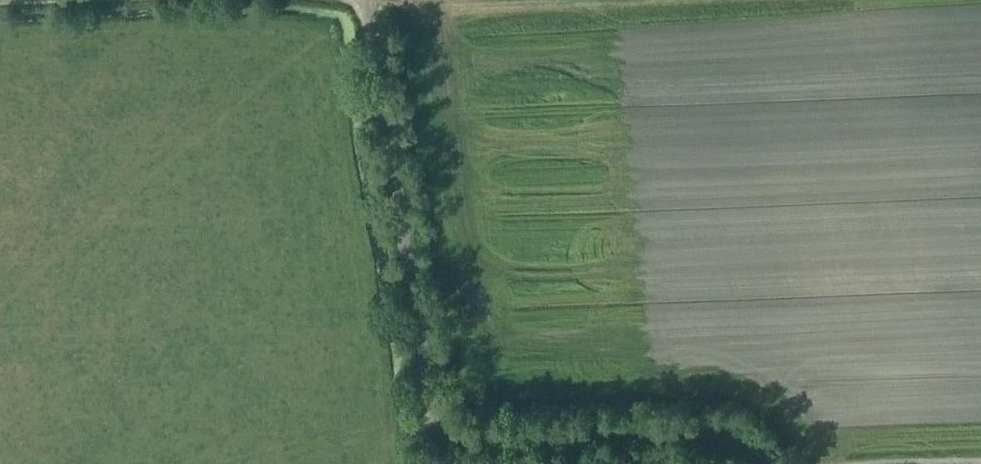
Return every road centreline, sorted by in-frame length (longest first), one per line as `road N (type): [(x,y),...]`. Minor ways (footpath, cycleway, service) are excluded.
road 1 (unclassified): [(764,463),(692,425),(435,418),(366,0)]

